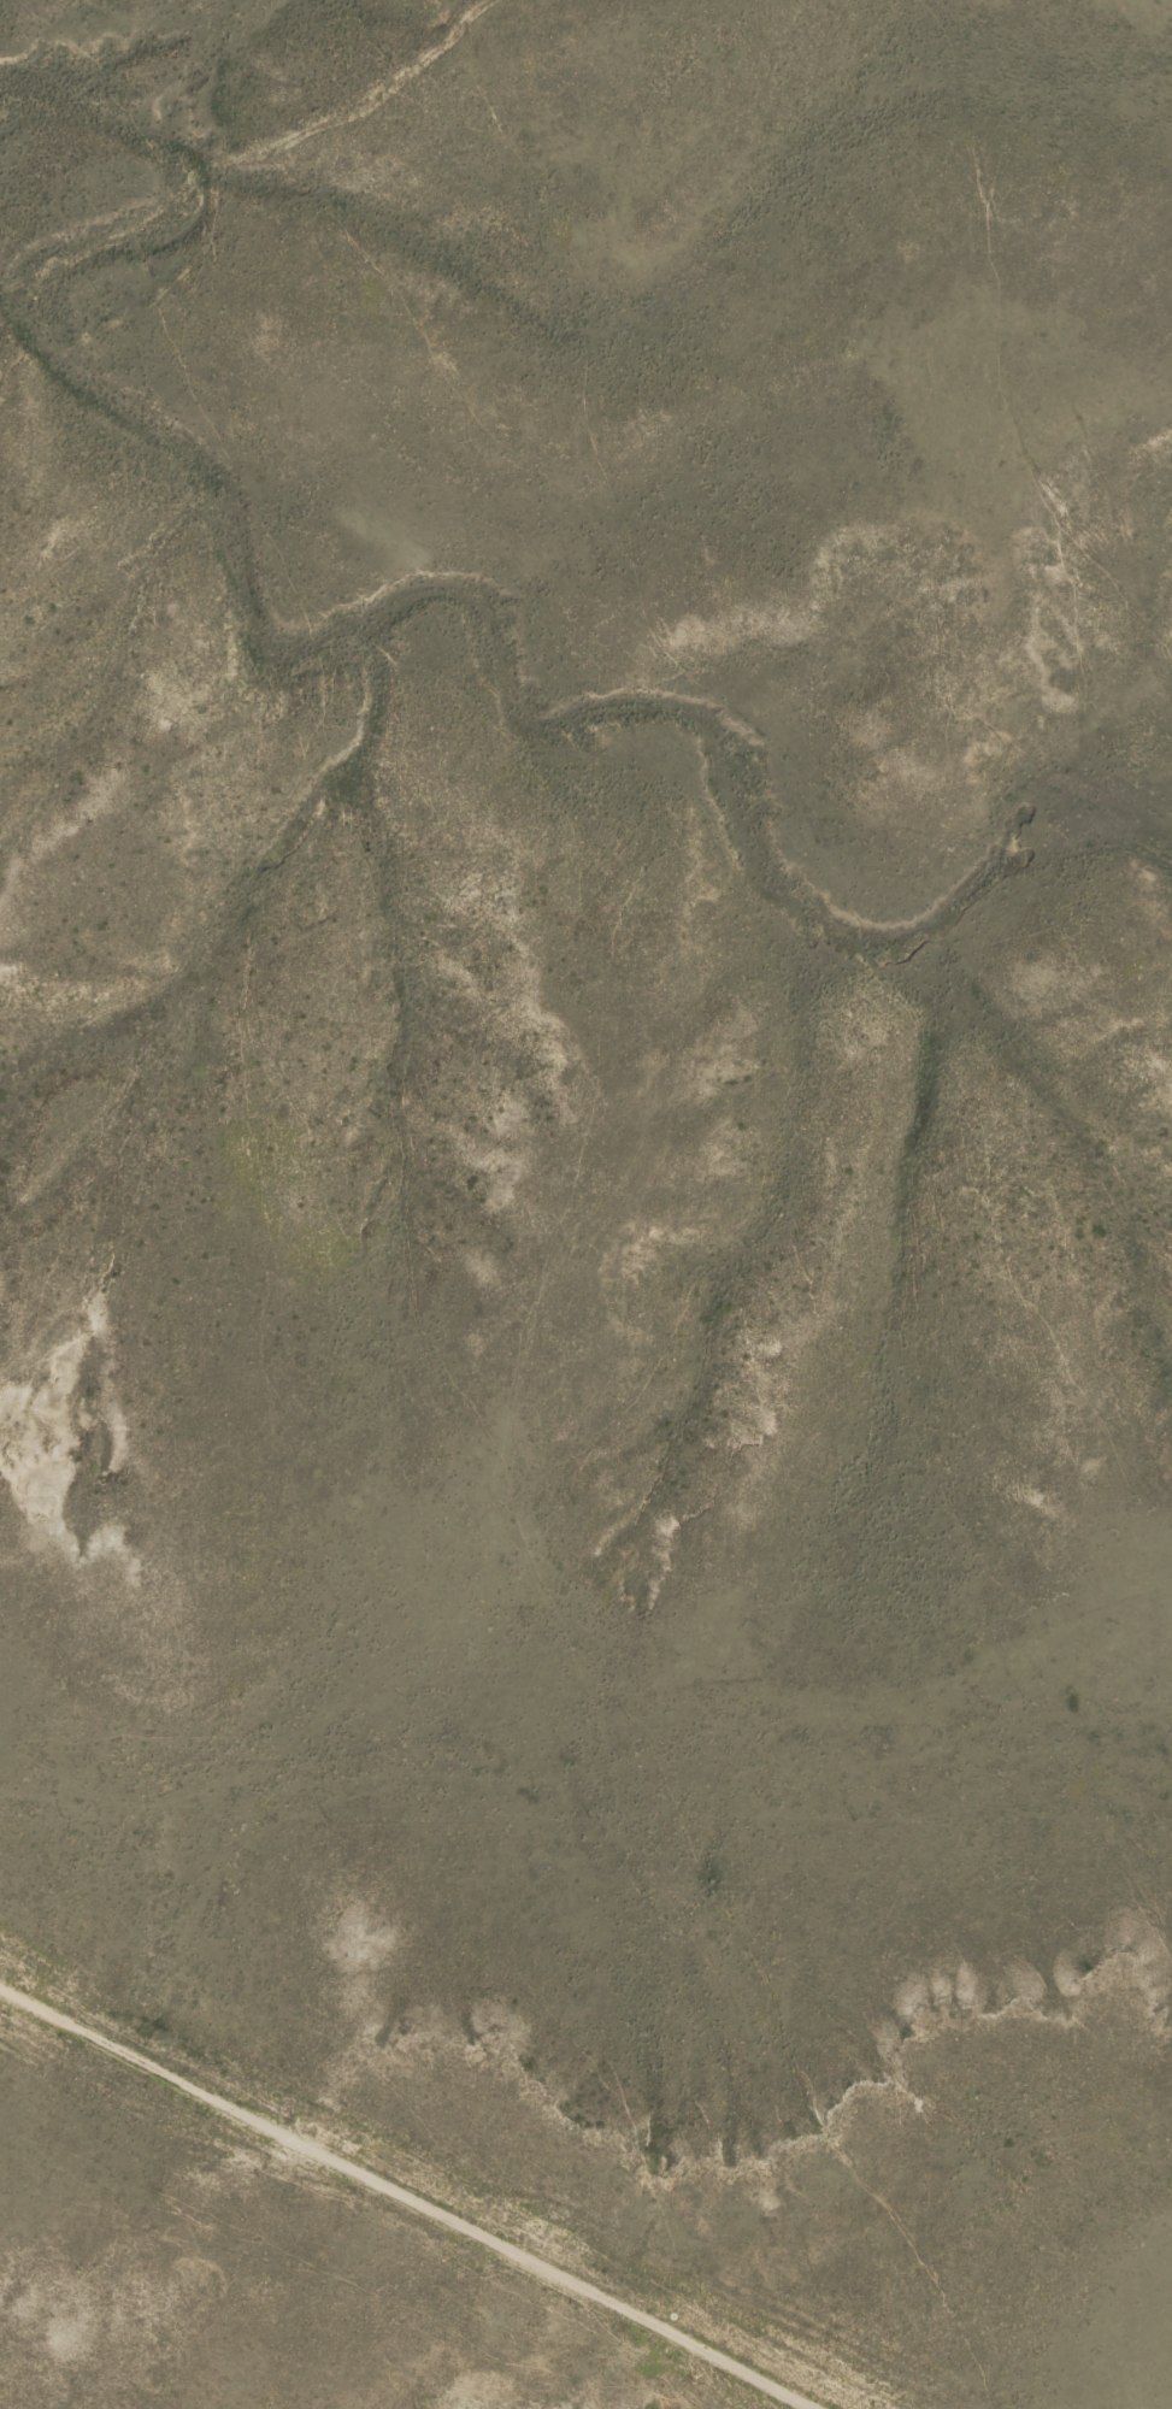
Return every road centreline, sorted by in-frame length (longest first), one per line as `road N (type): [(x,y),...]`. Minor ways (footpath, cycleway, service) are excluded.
road 1 (residential): [(812,2408),(0,2000)]

